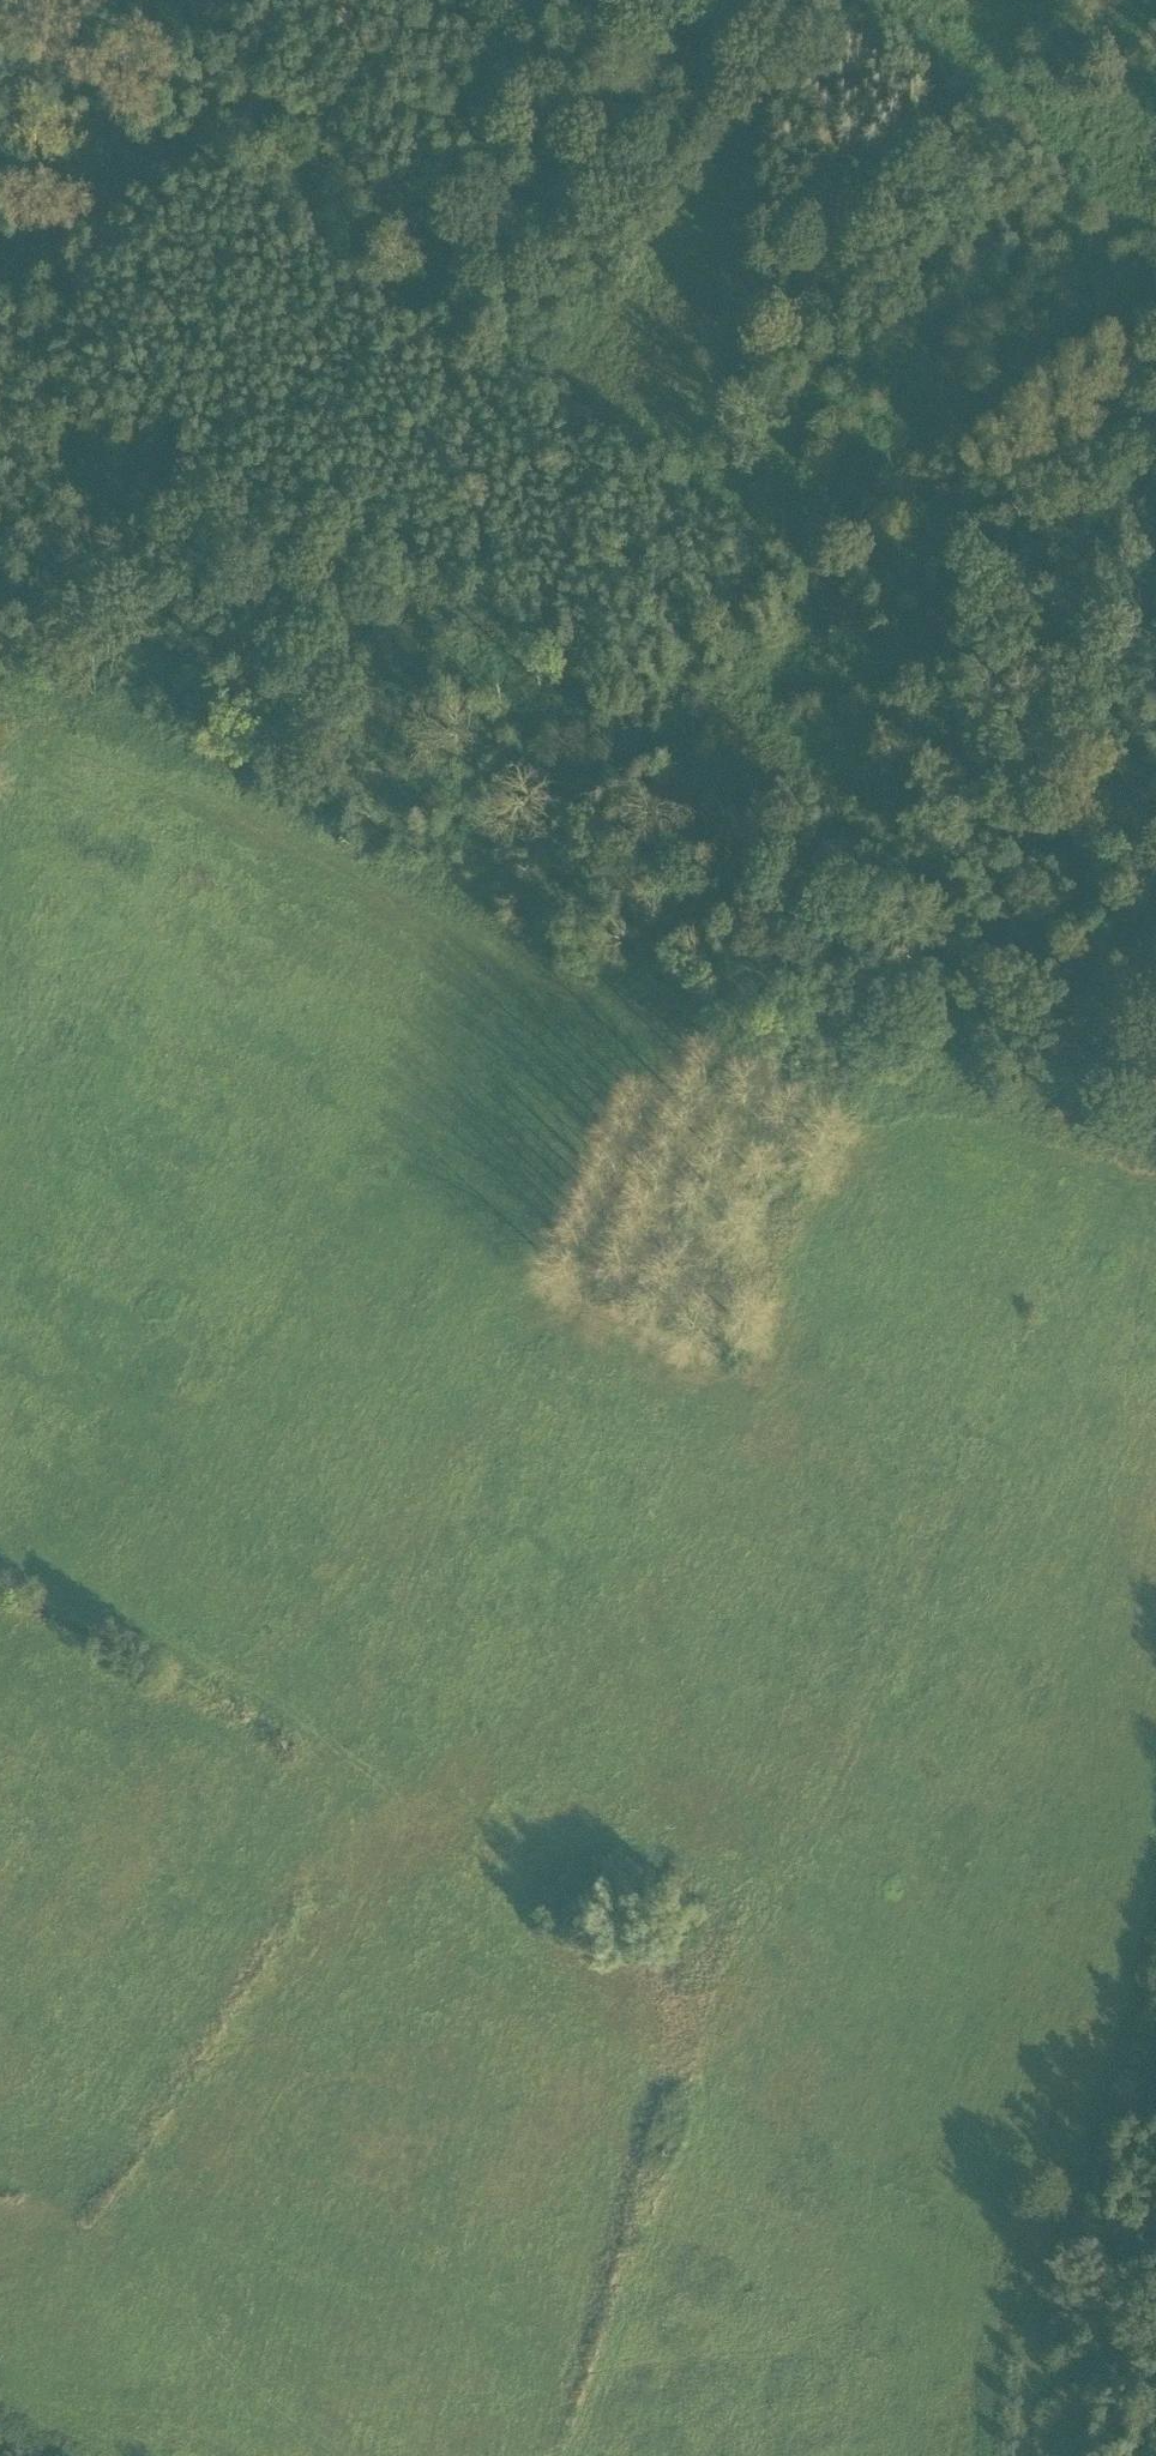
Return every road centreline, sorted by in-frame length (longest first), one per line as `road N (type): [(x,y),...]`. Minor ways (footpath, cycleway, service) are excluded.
road 1 (track): [(1030,2455),(1058,2282)]

